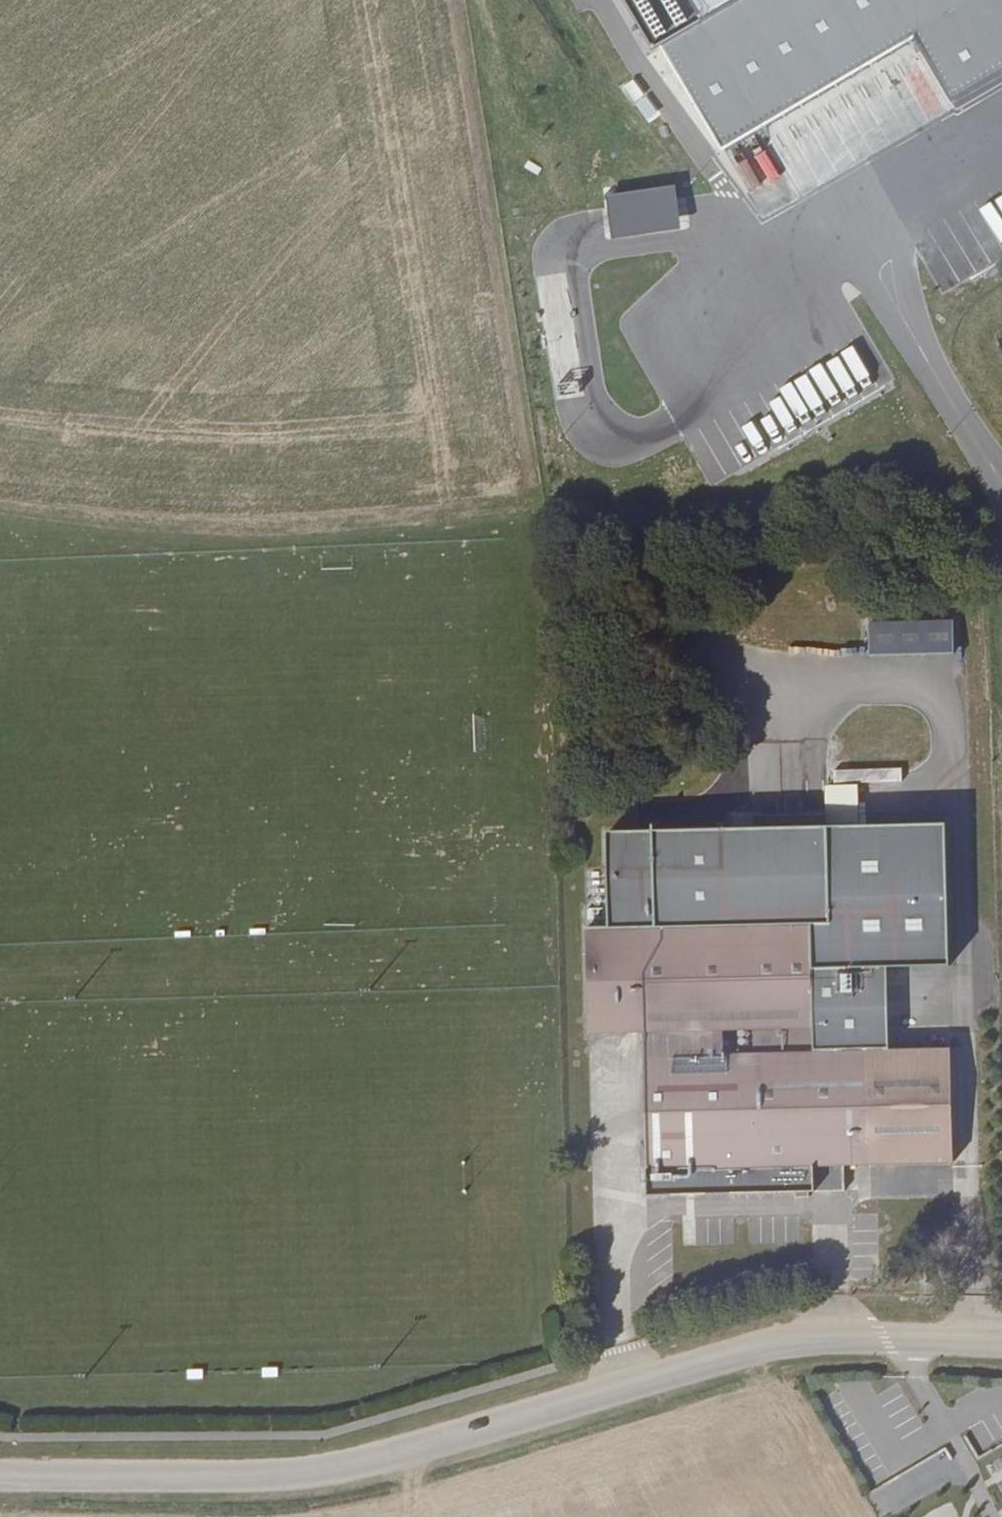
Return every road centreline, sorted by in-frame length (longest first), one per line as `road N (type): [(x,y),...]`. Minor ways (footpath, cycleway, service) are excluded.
road 1 (tertiary): [(1001,1345),(791,1342),(417,1459),(244,1477),(0,1487)]

